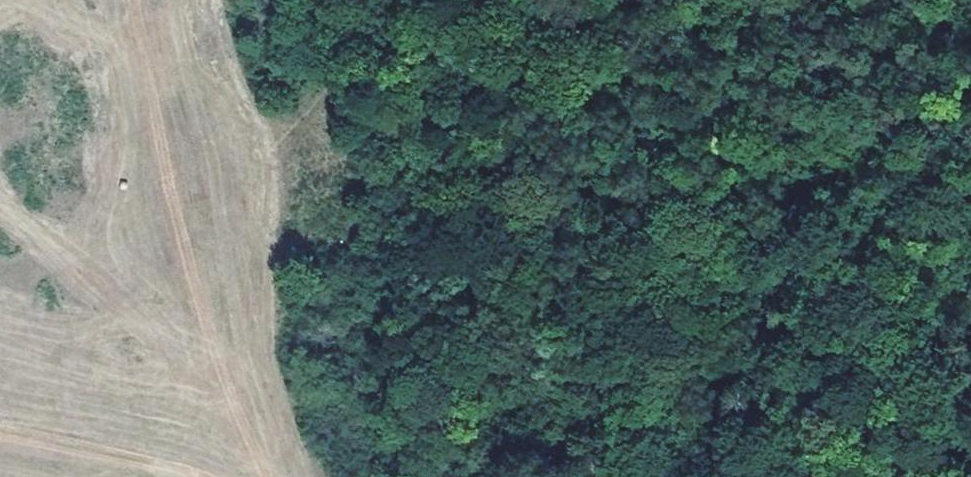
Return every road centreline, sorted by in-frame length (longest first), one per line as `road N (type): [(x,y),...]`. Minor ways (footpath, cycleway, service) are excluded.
road 1 (track): [(288,476),(240,327),(163,0)]
road 2 (track): [(226,476),(187,459),(0,428)]

